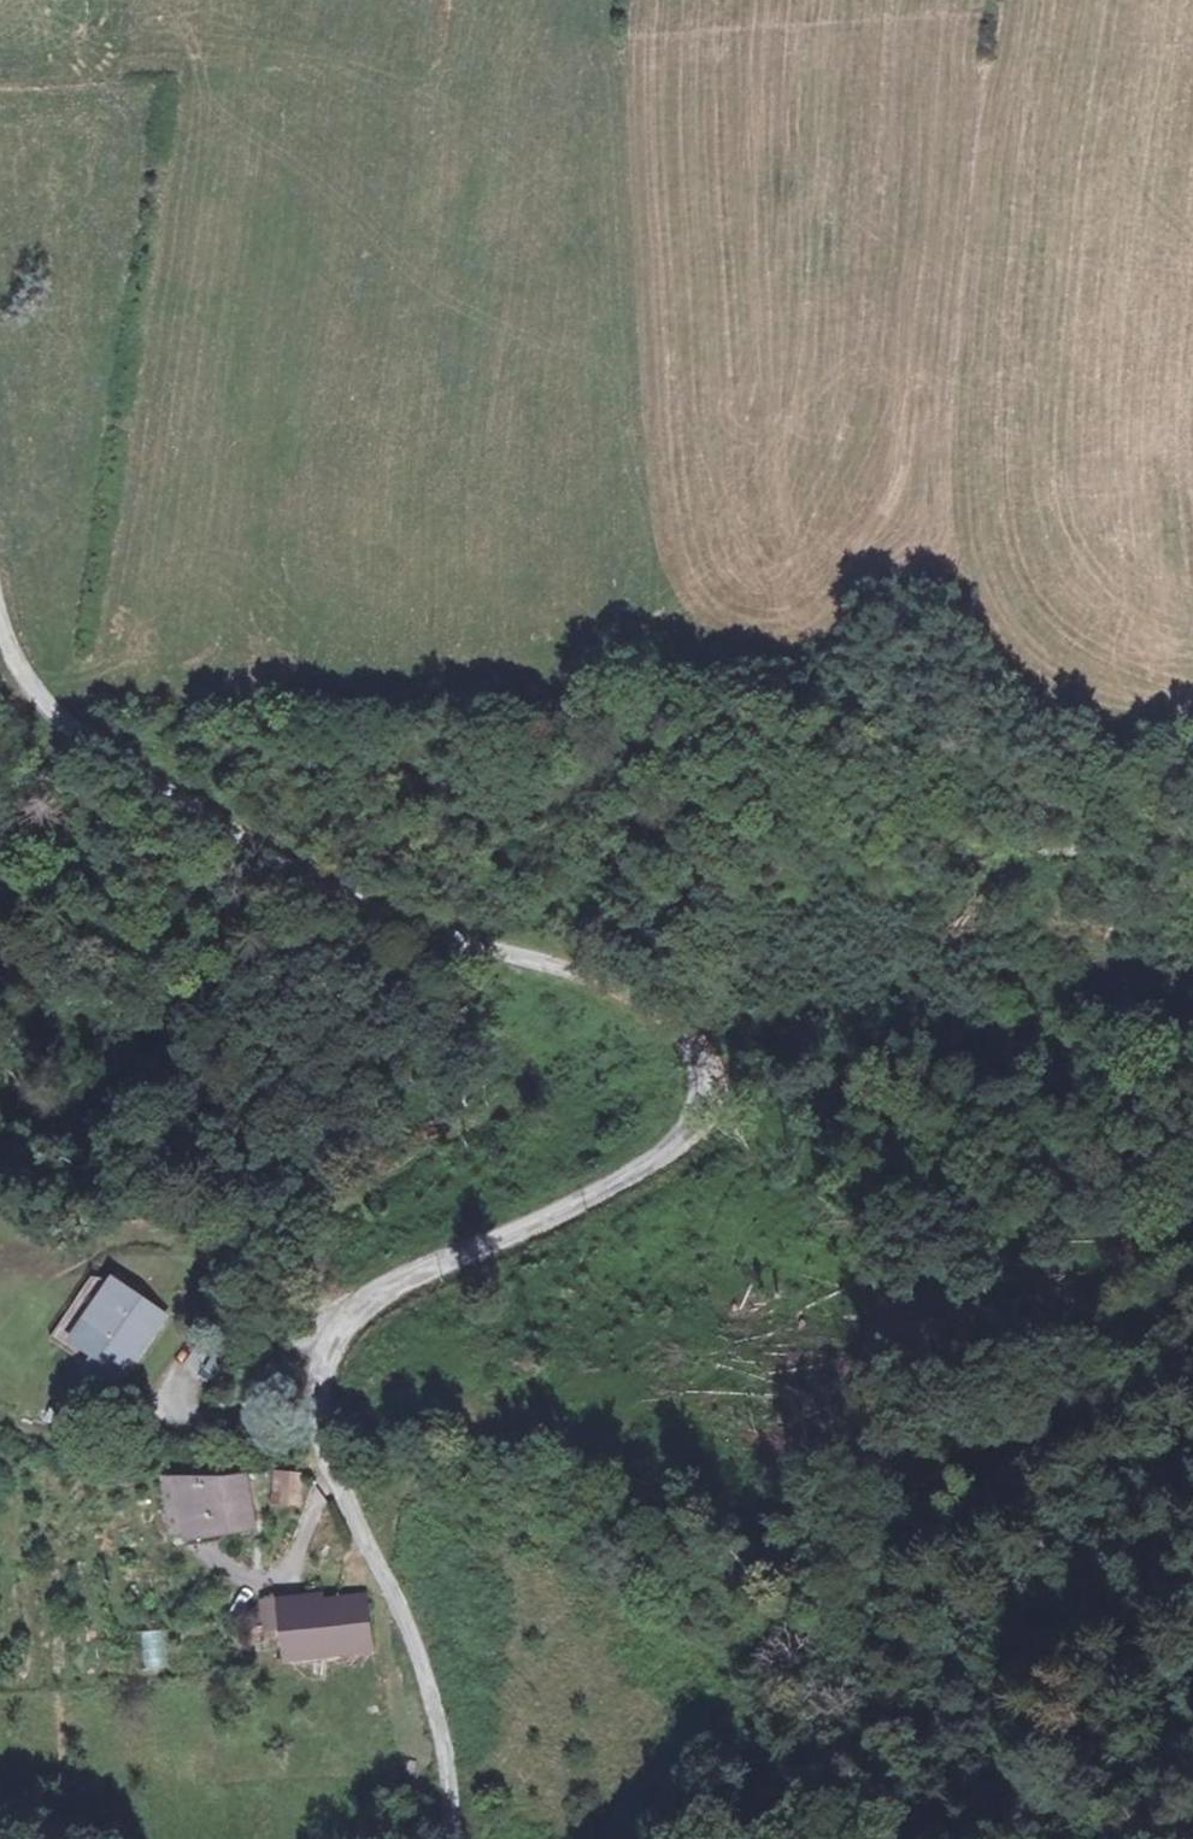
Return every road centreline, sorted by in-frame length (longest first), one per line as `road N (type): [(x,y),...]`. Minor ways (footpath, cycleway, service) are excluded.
road 1 (unclassified): [(0,619),(51,723),(356,896),(720,1047),(665,1194),(325,1364),(443,1767),(445,1838)]

